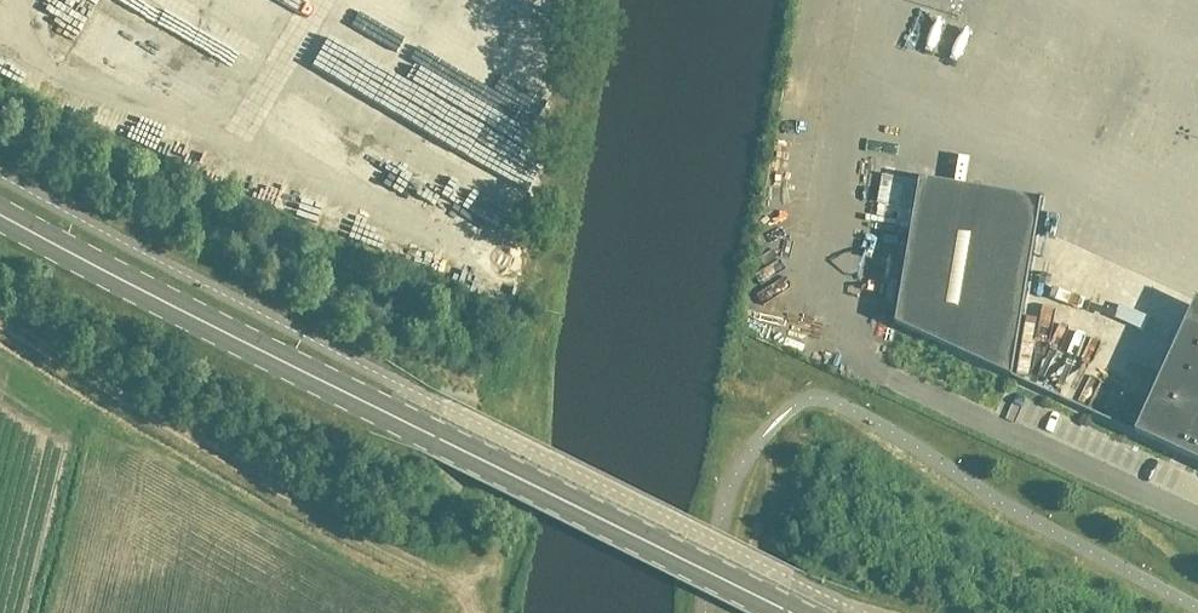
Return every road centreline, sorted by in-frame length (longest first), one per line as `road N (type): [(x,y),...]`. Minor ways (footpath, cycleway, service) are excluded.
road 1 (secondary): [(786,612),(430,438),(0,203)]
road 2 (track): [(0,319),(236,468),(461,584),(487,604),(485,612)]

